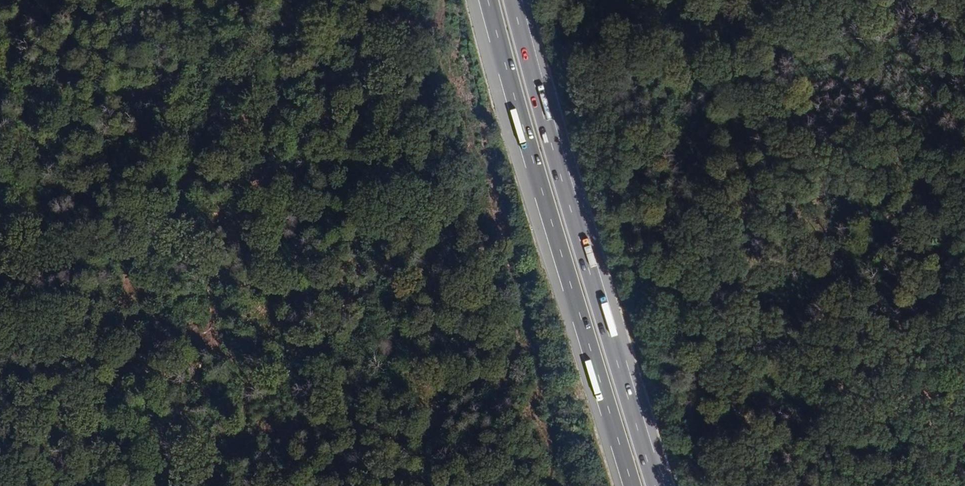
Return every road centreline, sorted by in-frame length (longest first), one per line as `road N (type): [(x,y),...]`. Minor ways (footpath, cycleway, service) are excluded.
road 1 (motorway): [(489,0),(632,485)]
road 2 (motorway): [(655,485),(513,0)]
road 3 (track): [(667,300),(964,167)]

